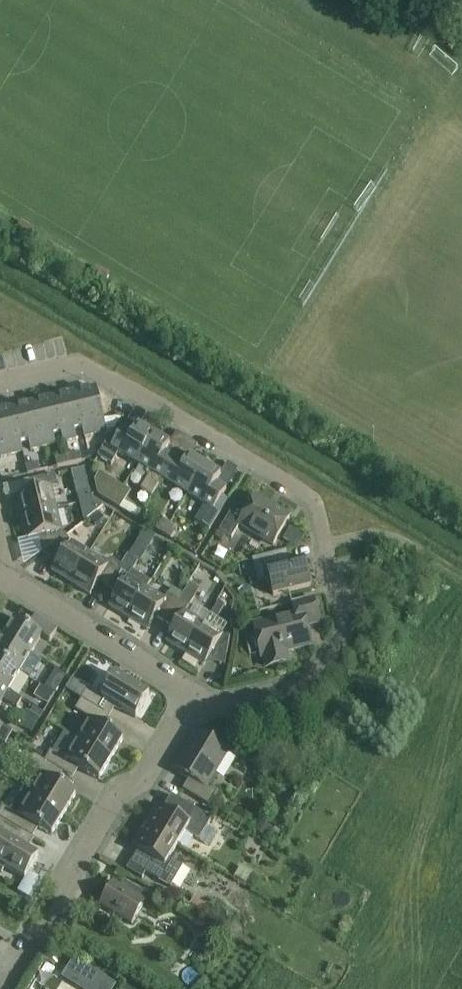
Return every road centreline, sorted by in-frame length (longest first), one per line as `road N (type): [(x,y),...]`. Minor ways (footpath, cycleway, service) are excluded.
road 1 (residential): [(215,704),(315,675),(349,637),(316,498),(79,363),(0,383)]
road 2 (residential): [(2,988),(75,884),(74,867),(119,792),(147,780),(195,694)]
road 3 (residential): [(0,577),(195,694)]

